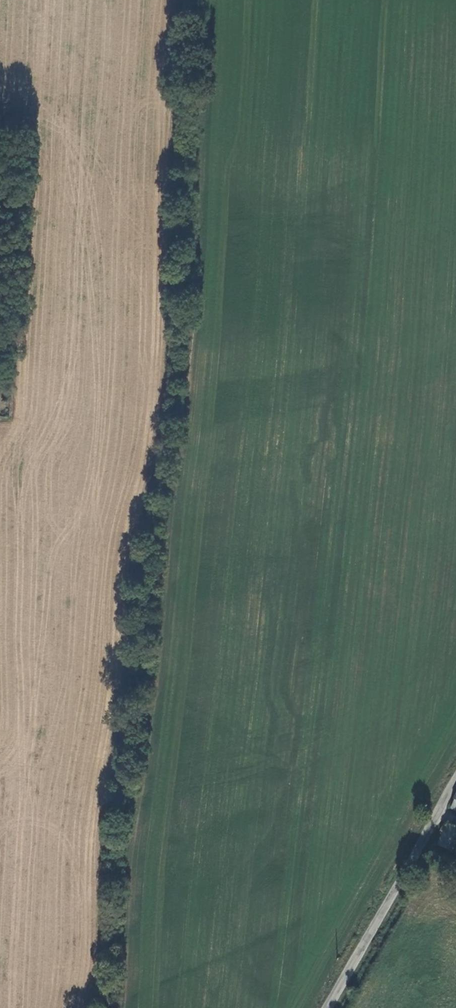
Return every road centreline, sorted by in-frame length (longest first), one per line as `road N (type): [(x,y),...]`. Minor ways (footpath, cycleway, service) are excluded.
road 1 (unclassified): [(455,792),(331,1007)]

